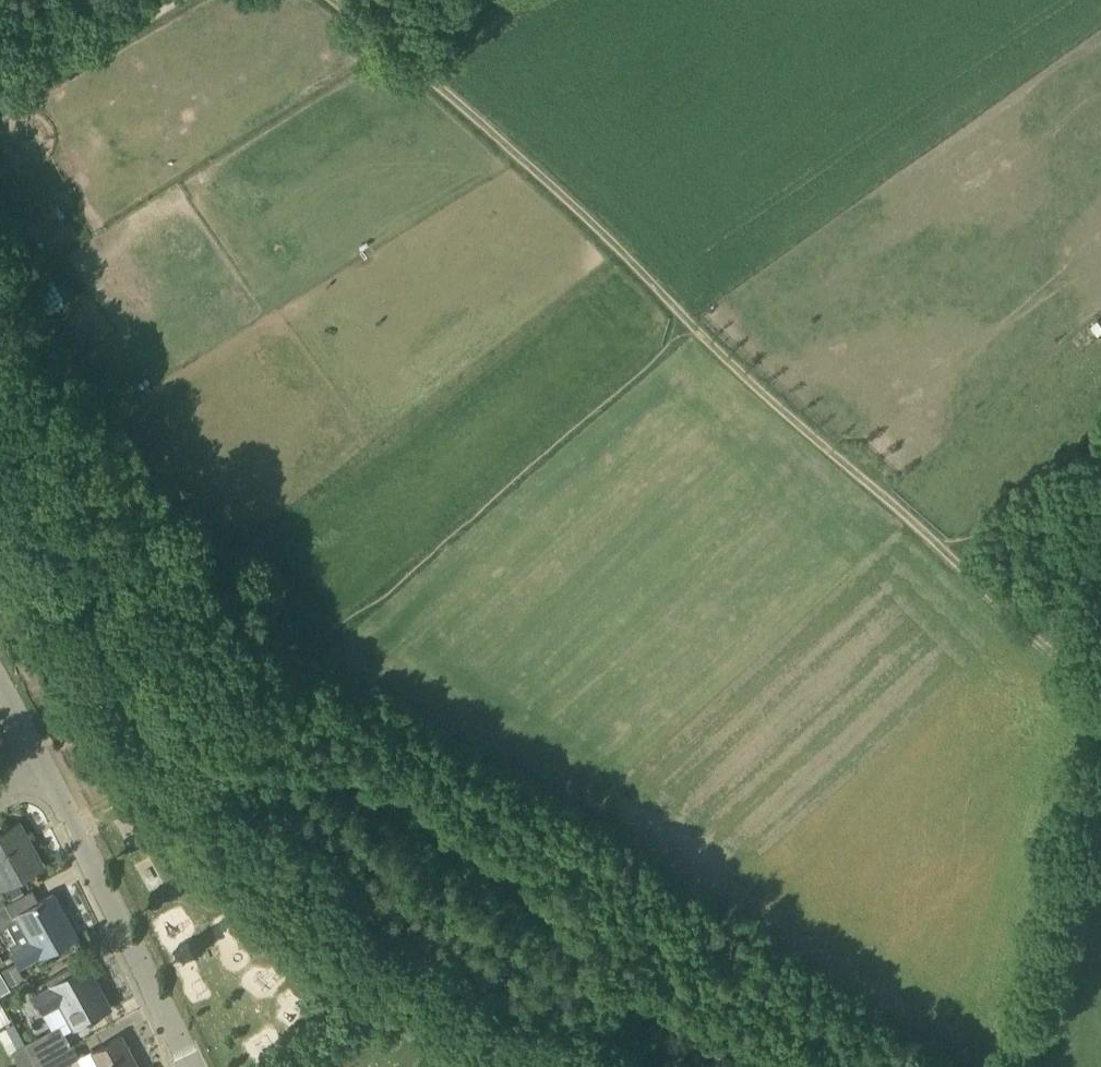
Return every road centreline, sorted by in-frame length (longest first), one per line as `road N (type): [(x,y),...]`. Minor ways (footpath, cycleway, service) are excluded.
road 1 (residential): [(186,1066),(42,770)]
road 2 (track): [(1100,702),(961,566)]
road 3 (track): [(0,87),(146,0)]

